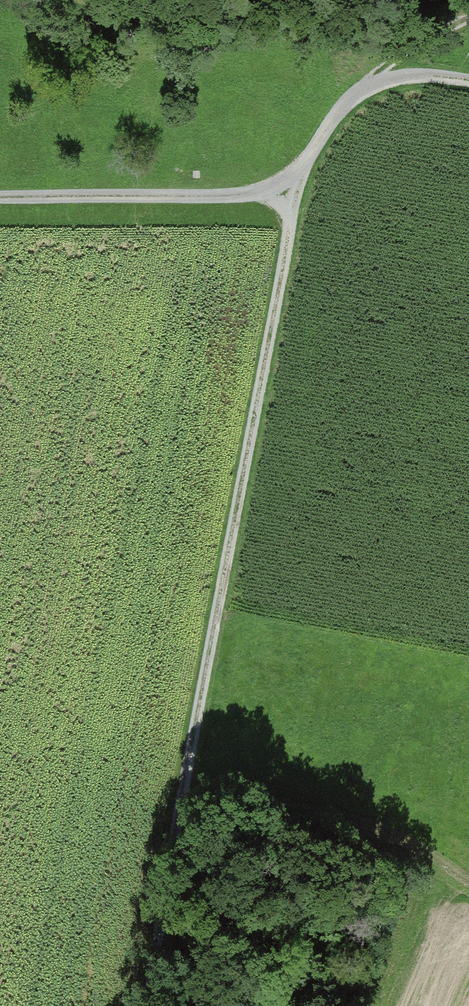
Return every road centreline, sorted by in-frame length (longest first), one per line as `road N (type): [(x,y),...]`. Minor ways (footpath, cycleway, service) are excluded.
road 1 (track): [(296,180),(152,1005)]
road 2 (track): [(0,205),(262,195),(296,180),(347,105),(406,80),(468,82)]
road 3 (track): [(188,777),(330,807),(468,880)]
road 4 (track): [(347,105),(389,69),(468,24)]

